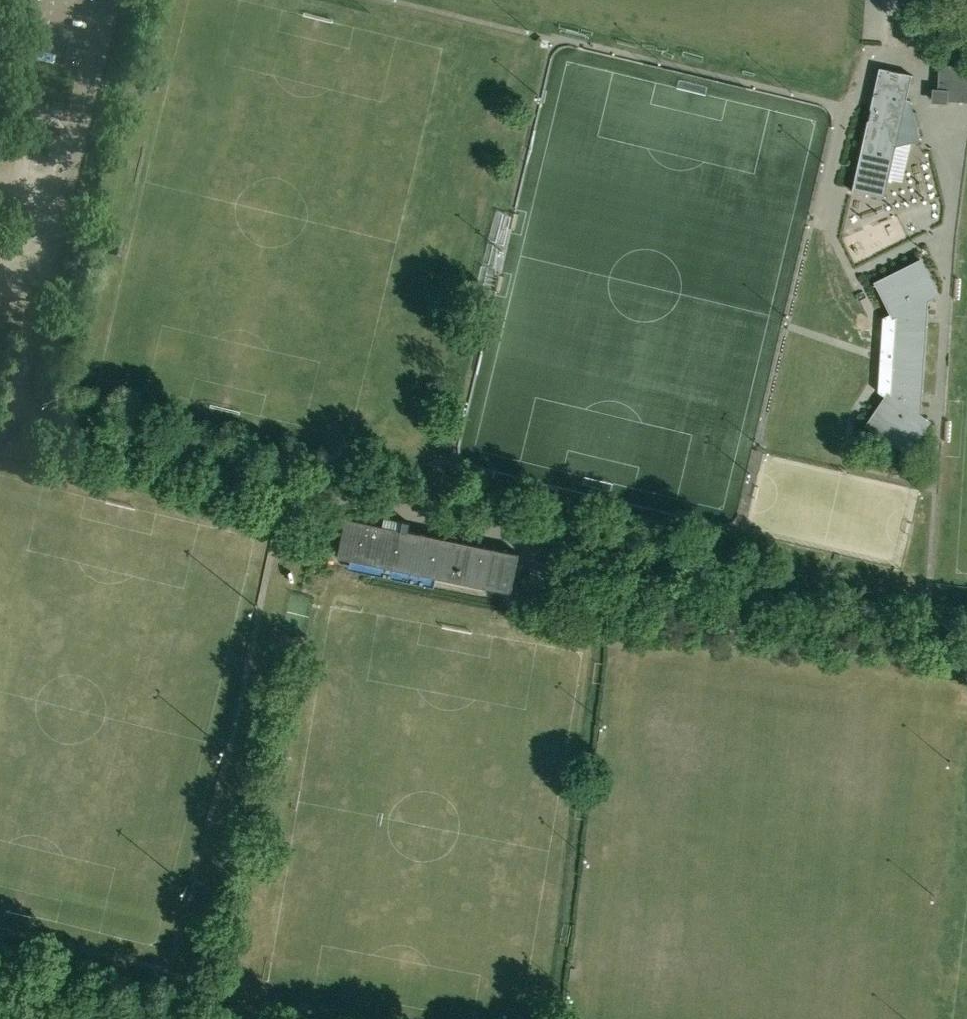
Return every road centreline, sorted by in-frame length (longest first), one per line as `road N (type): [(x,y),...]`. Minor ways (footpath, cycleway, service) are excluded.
road 1 (unclassified): [(144,1018),(0,980)]

